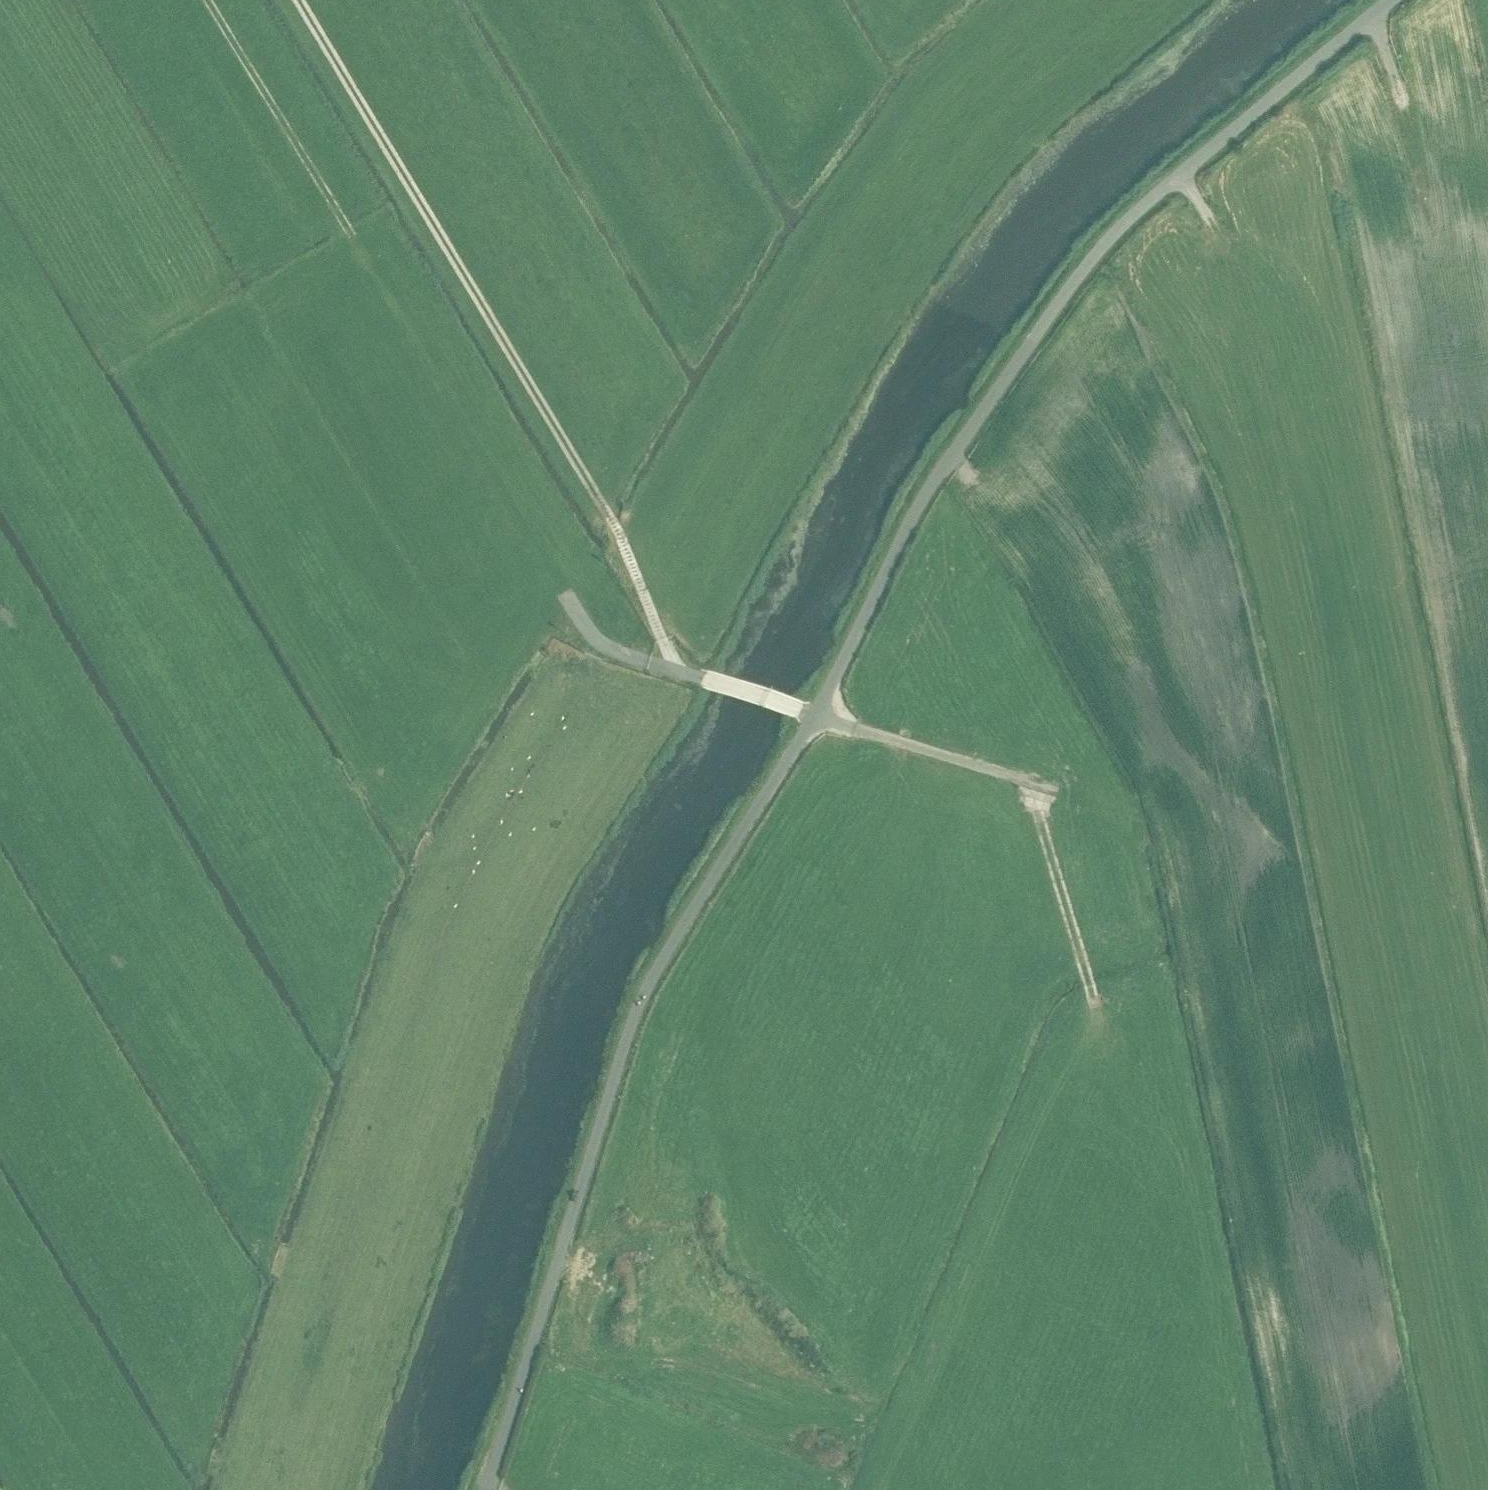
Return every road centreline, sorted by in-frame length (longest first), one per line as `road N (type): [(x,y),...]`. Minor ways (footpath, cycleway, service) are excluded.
road 1 (track): [(298,0),(620,533),(681,675)]
road 2 (track): [(681,675),(598,643),(564,593)]

